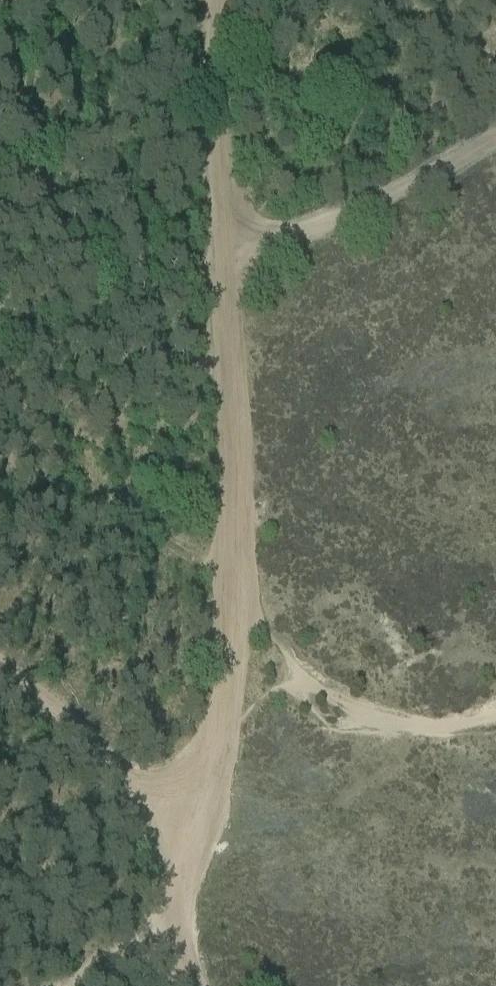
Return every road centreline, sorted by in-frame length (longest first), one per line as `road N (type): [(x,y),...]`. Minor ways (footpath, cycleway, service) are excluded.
road 1 (track): [(230,0),(230,657),(176,822)]
road 2 (track): [(230,657),(309,695),(436,726),(495,715)]
road 3 (track): [(176,822),(42,675),(0,656)]

